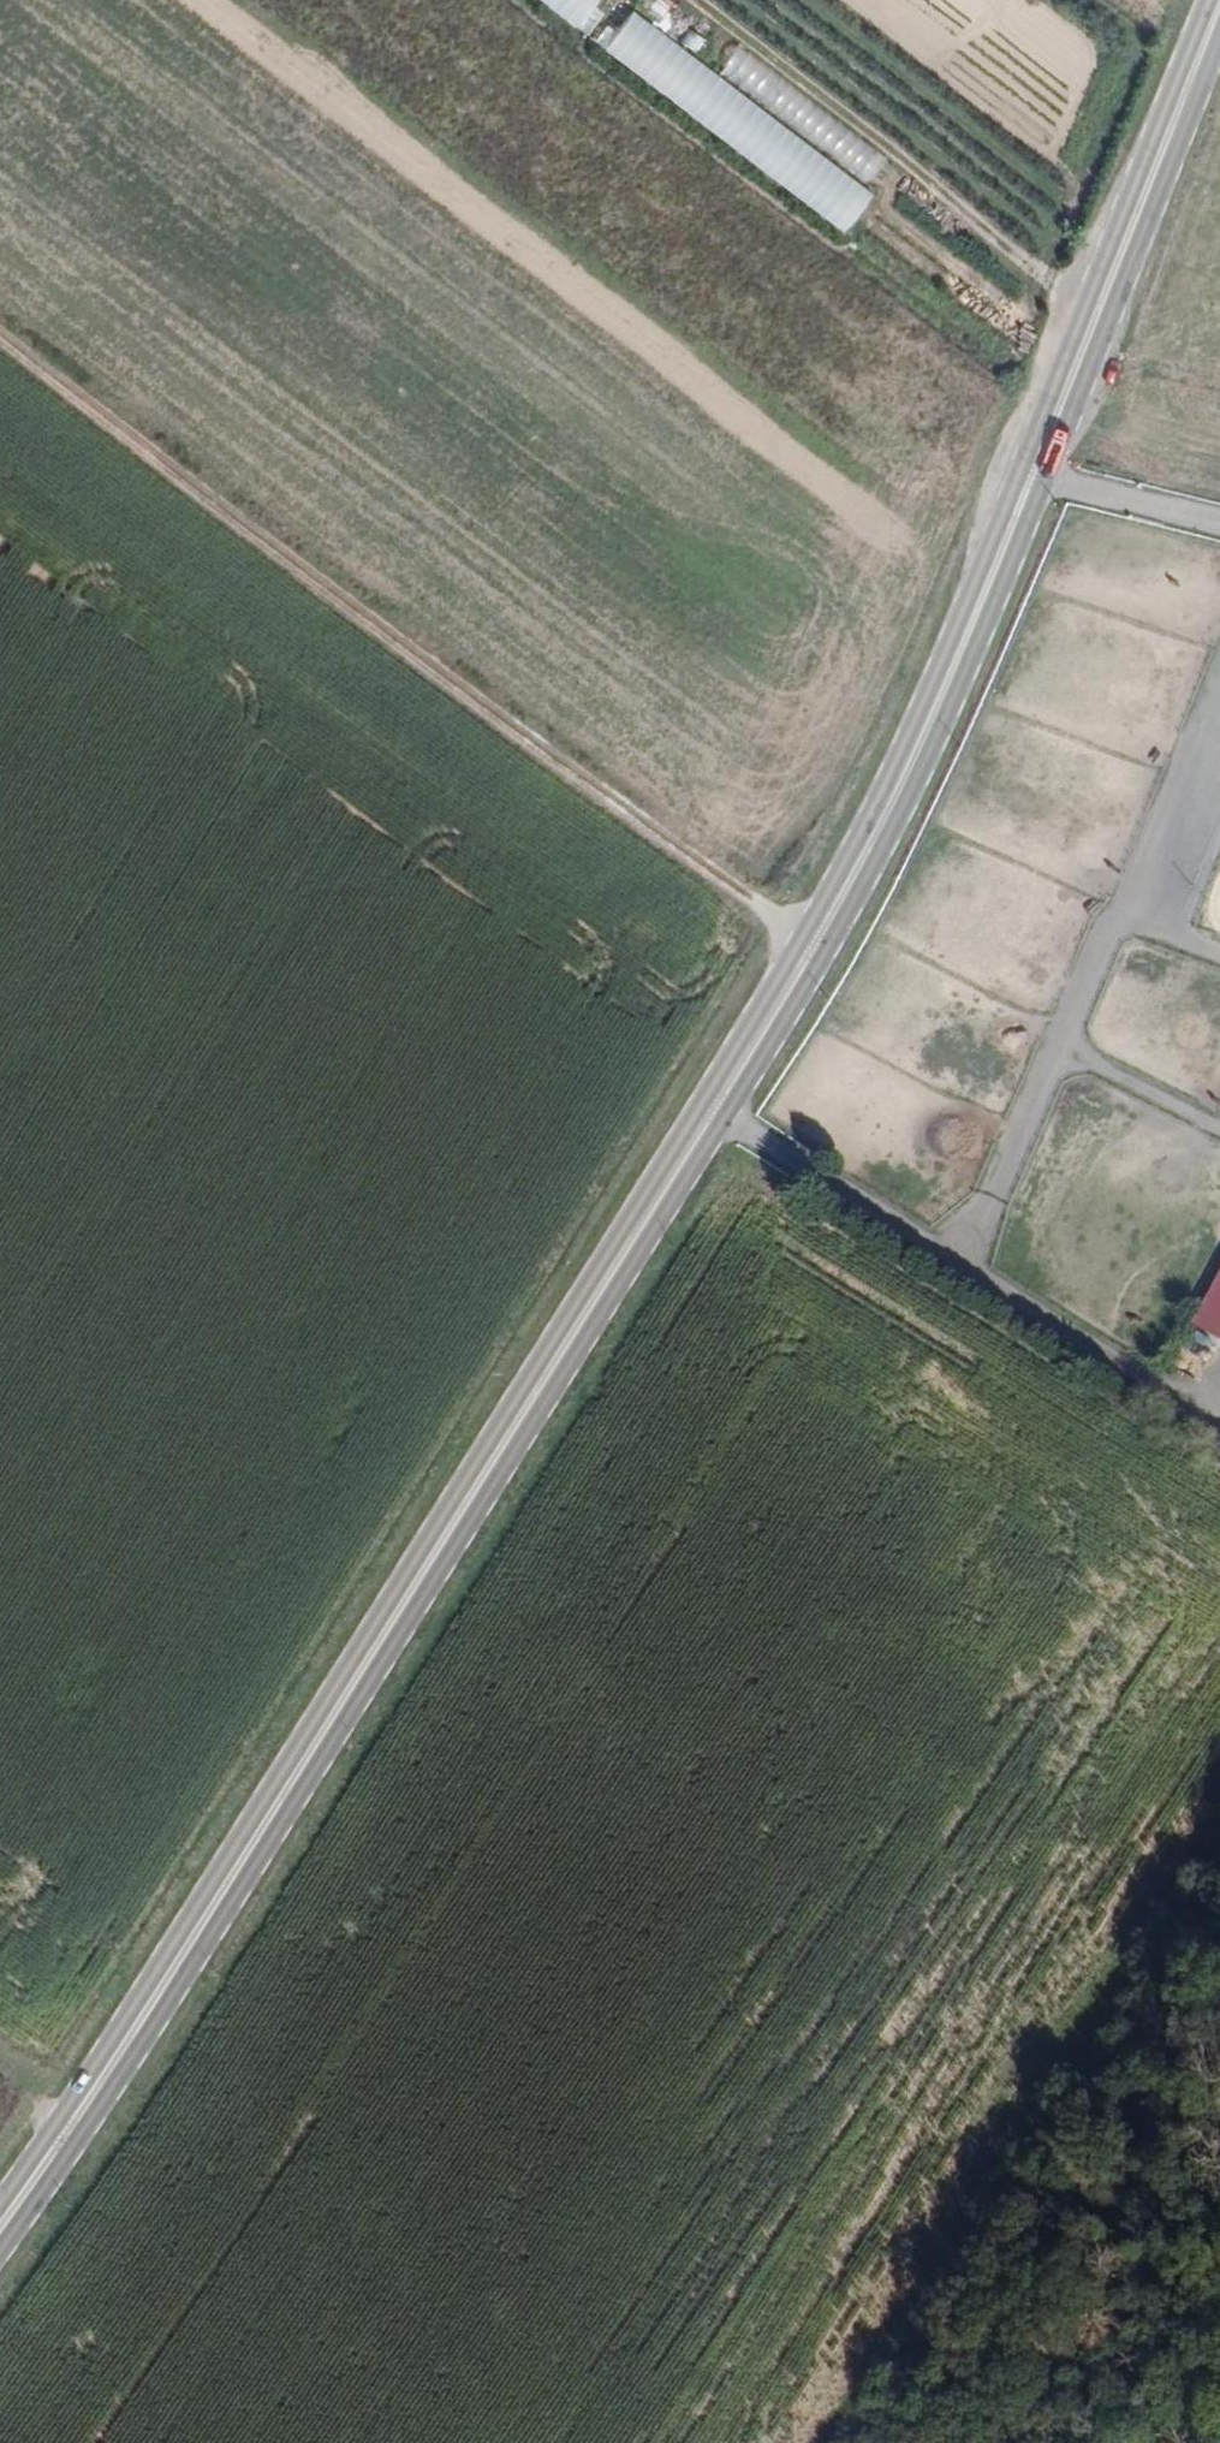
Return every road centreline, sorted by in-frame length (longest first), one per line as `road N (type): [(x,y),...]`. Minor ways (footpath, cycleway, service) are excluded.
road 1 (primary): [(0,2248),(322,1758),(723,1117),(873,861),(967,668),(1219,28)]
road 2 (track): [(822,952),(0,333)]

